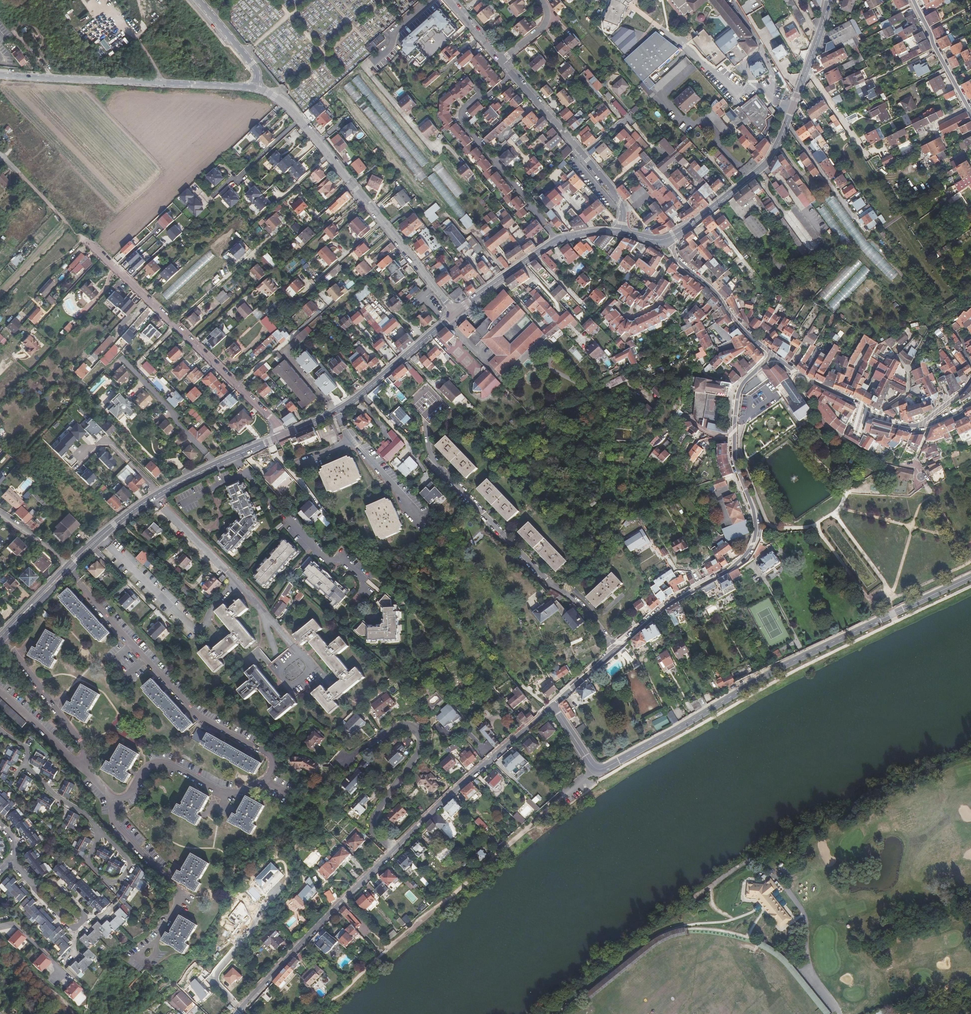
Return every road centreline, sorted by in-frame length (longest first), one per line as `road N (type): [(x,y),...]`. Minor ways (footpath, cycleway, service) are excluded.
road 1 (unclassified): [(553,708),(592,766),(603,769),(780,667),(970,577)]
road 2 (residential): [(772,357),(740,388),(735,422),(736,464),(757,527),(753,544),(728,571),(674,601),(623,645)]
road 3 (unclassified): [(254,87),(289,109),(455,313)]
road 4 (residential): [(623,645),(429,458),(425,424)]
road 5 (residential): [(282,436),(82,239)]
road 6 (unclassified): [(0,73),(254,87)]
road 7 (residential): [(398,849),(377,841),(372,823),(423,735),(403,725),(341,764)]
road 8 (tertiary): [(668,238),(764,166),(808,66)]
road 9 (residential): [(558,240),(464,124),(464,108),(513,75)]
road 10 (residential): [(398,849),(553,708)]
road 11 (residential): [(236,456),(325,559),(340,561),(367,587),(354,602)]
road 12 (residential): [(100,538),(196,631),(239,584)]
road 13 (residential): [(620,232),(612,189),(513,75)]
road 14 (residential): [(792,369),(837,435),(916,467),(926,484)]
road 15 (residential): [(668,238),(679,263),(772,357)]
road 16 (residential): [(236,1013),(344,899)]
road 17 (tertiary): [(338,411),(455,313)]
road 18 (residential): [(922,425),(893,422),(792,369)]
road 19 (residential): [(98,828),(53,795),(26,766),(23,747),(0,732)]
road 20 (residential): [(970,113),(910,0)]
road 21 (tertiary): [(455,313),(558,240)]
road 22 (residential): [(154,496),(239,584)]

